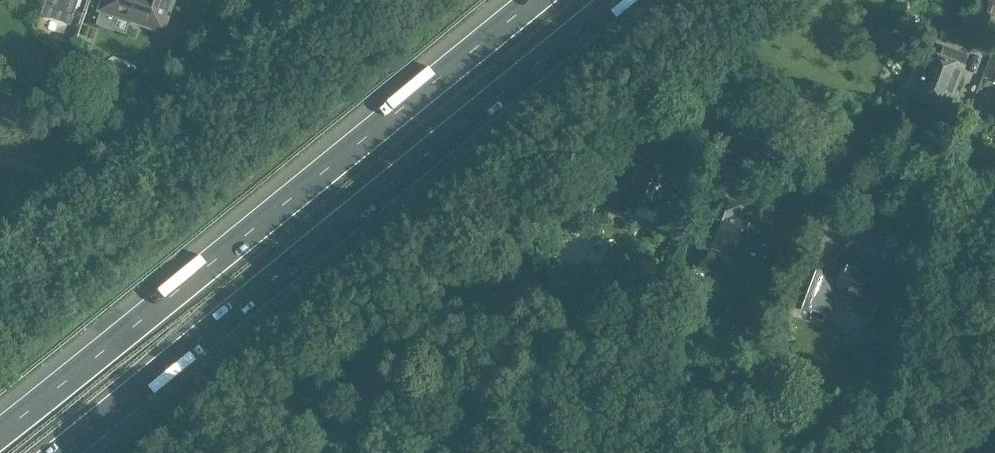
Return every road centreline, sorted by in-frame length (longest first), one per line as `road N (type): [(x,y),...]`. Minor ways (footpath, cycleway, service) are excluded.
road 1 (motorway): [(59,452),(617,0)]
road 2 (motorway): [(534,0),(0,434)]
road 3 (unclassified): [(994,210),(698,97)]

